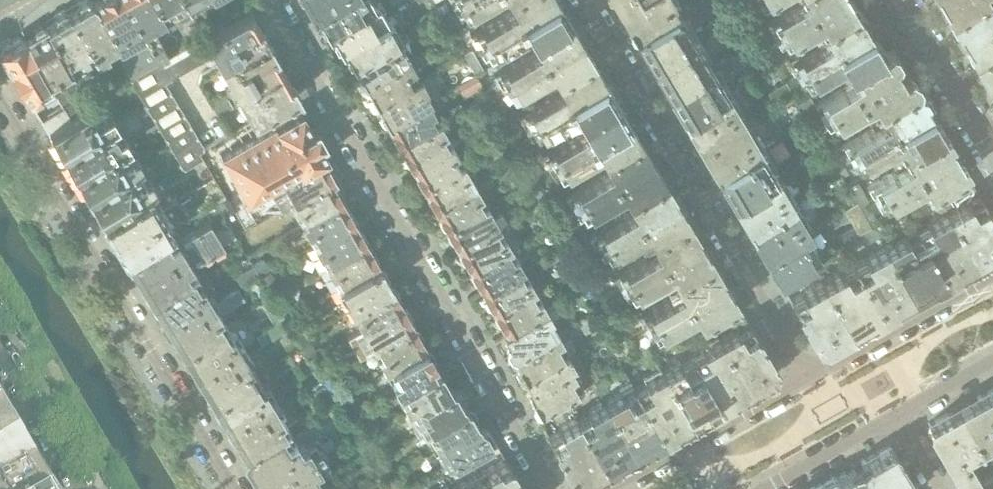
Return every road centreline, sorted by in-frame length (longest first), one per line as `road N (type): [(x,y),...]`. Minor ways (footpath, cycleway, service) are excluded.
road 1 (residential): [(268,0),(546,488)]
road 2 (residential): [(232,488),(0,106)]
road 3 (residential): [(808,379),(583,0)]
road 4 (residential): [(808,379),(611,488)]
road 5 (residential): [(992,276),(808,379)]
road 6 (residential): [(902,0),(992,154)]
road 7 (residential): [(0,353),(78,488)]
road 8 (residential): [(767,488),(895,417)]

